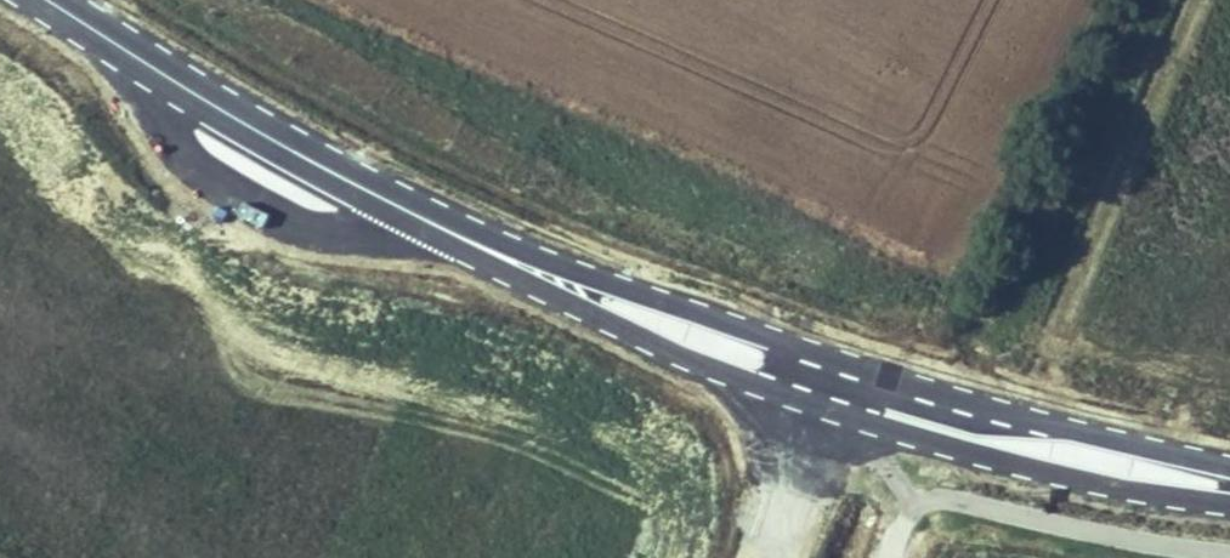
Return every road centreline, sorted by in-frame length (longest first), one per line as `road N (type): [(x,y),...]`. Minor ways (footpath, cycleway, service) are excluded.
road 1 (primary): [(45,0),(441,230)]
road 2 (primary): [(441,230),(677,356),(828,413)]
road 3 (primary): [(828,413),(1049,475),(1229,505)]
road 4 (primary): [(791,343),(441,230)]
road 5 (primary): [(1229,471),(1004,409)]
road 6 (primary): [(1004,409),(791,343)]
road 7 (residential): [(1004,409),(971,419),(874,394),(828,413)]
road 8 (unclassified): [(828,413),(775,557)]

